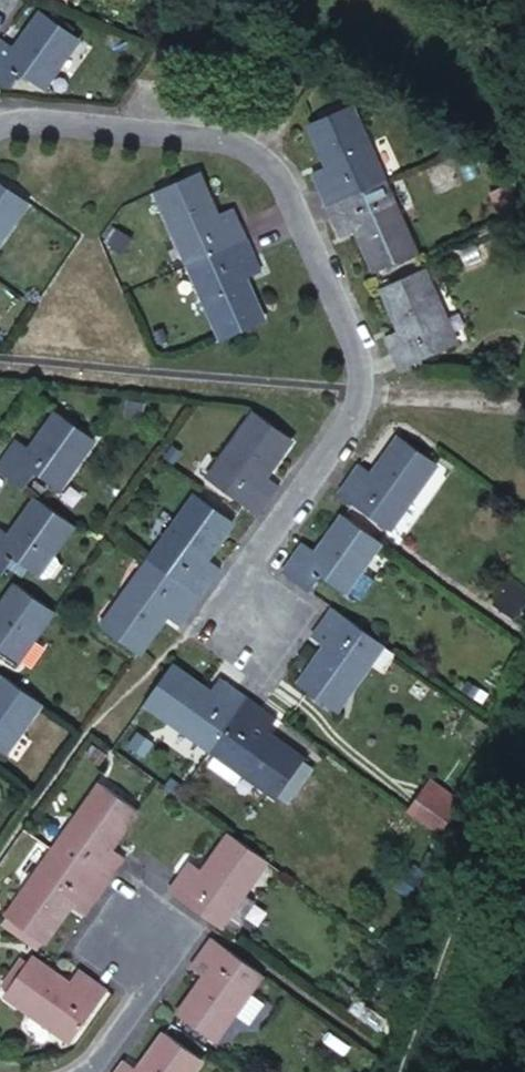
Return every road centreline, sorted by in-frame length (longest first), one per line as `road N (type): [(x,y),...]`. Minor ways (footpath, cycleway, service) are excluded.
road 1 (residential): [(0,122),(241,141),(278,176),(353,363),(350,403),(220,601),(249,621)]
road 2 (residential): [(80,1071),(170,942),(134,920)]

